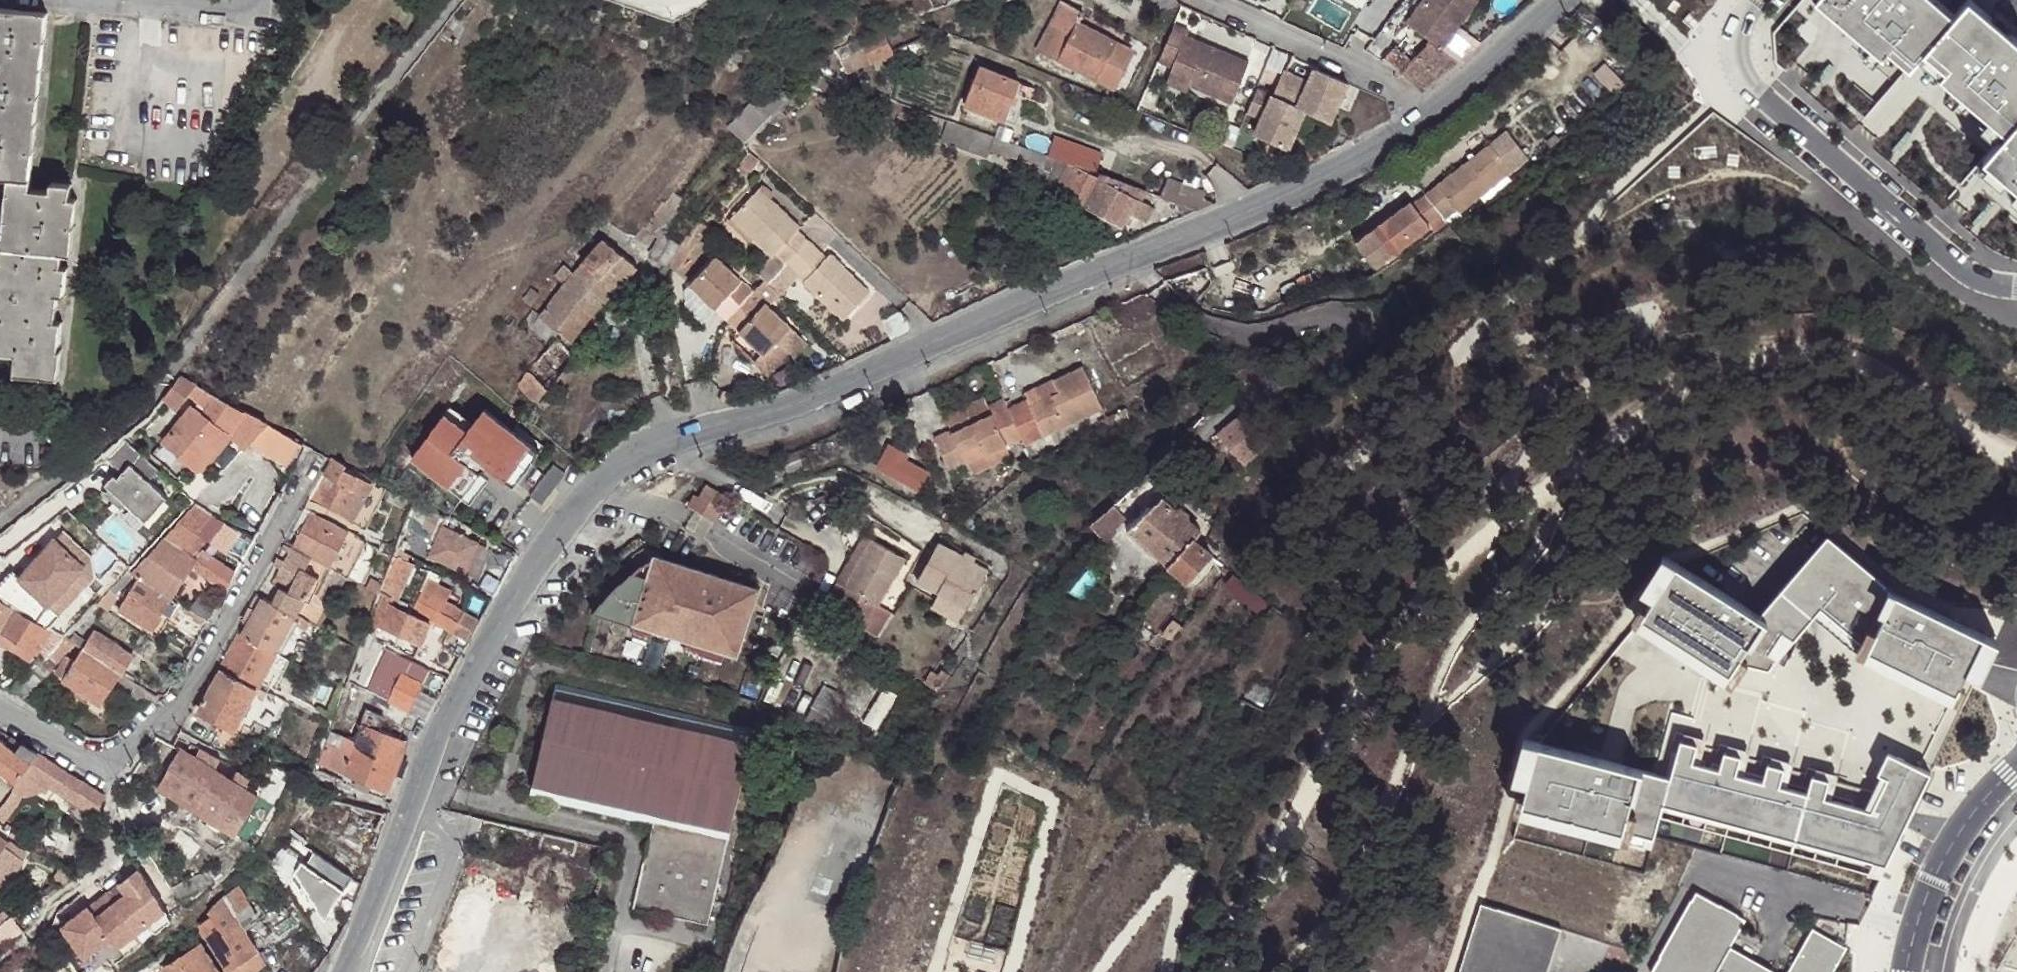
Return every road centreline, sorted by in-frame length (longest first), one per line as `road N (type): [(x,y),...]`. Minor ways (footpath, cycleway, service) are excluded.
road 1 (residential): [(1417,115),(1393,139),(1239,214),(789,403),(634,451),(588,486),(507,607),(447,718),(339,971)]
road 2 (residential): [(313,464),(165,724),(109,760),(79,760),(0,708)]
road 3 (residential): [(1769,91),(1960,265),(1991,281),(2016,284)]
road 4 (residential): [(1206,0),(1395,90),(1417,115)]
road 5 (residential): [(1908,971),(1929,896),(1959,838),(2016,771)]
road 6 (residential): [(162,378),(0,518)]
road 7 (residential): [(1560,0),(1417,115)]

